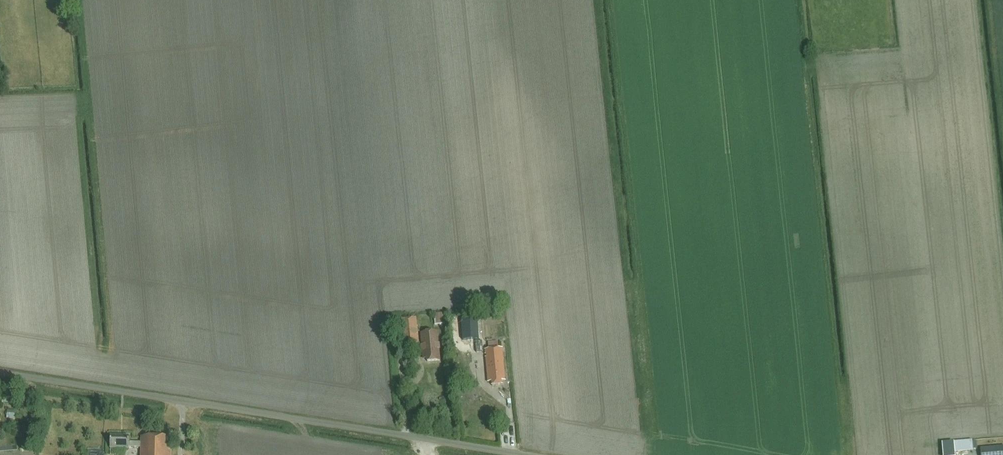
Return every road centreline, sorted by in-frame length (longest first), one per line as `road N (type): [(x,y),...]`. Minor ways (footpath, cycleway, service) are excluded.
road 1 (unclassified): [(515,454),(0,371)]

